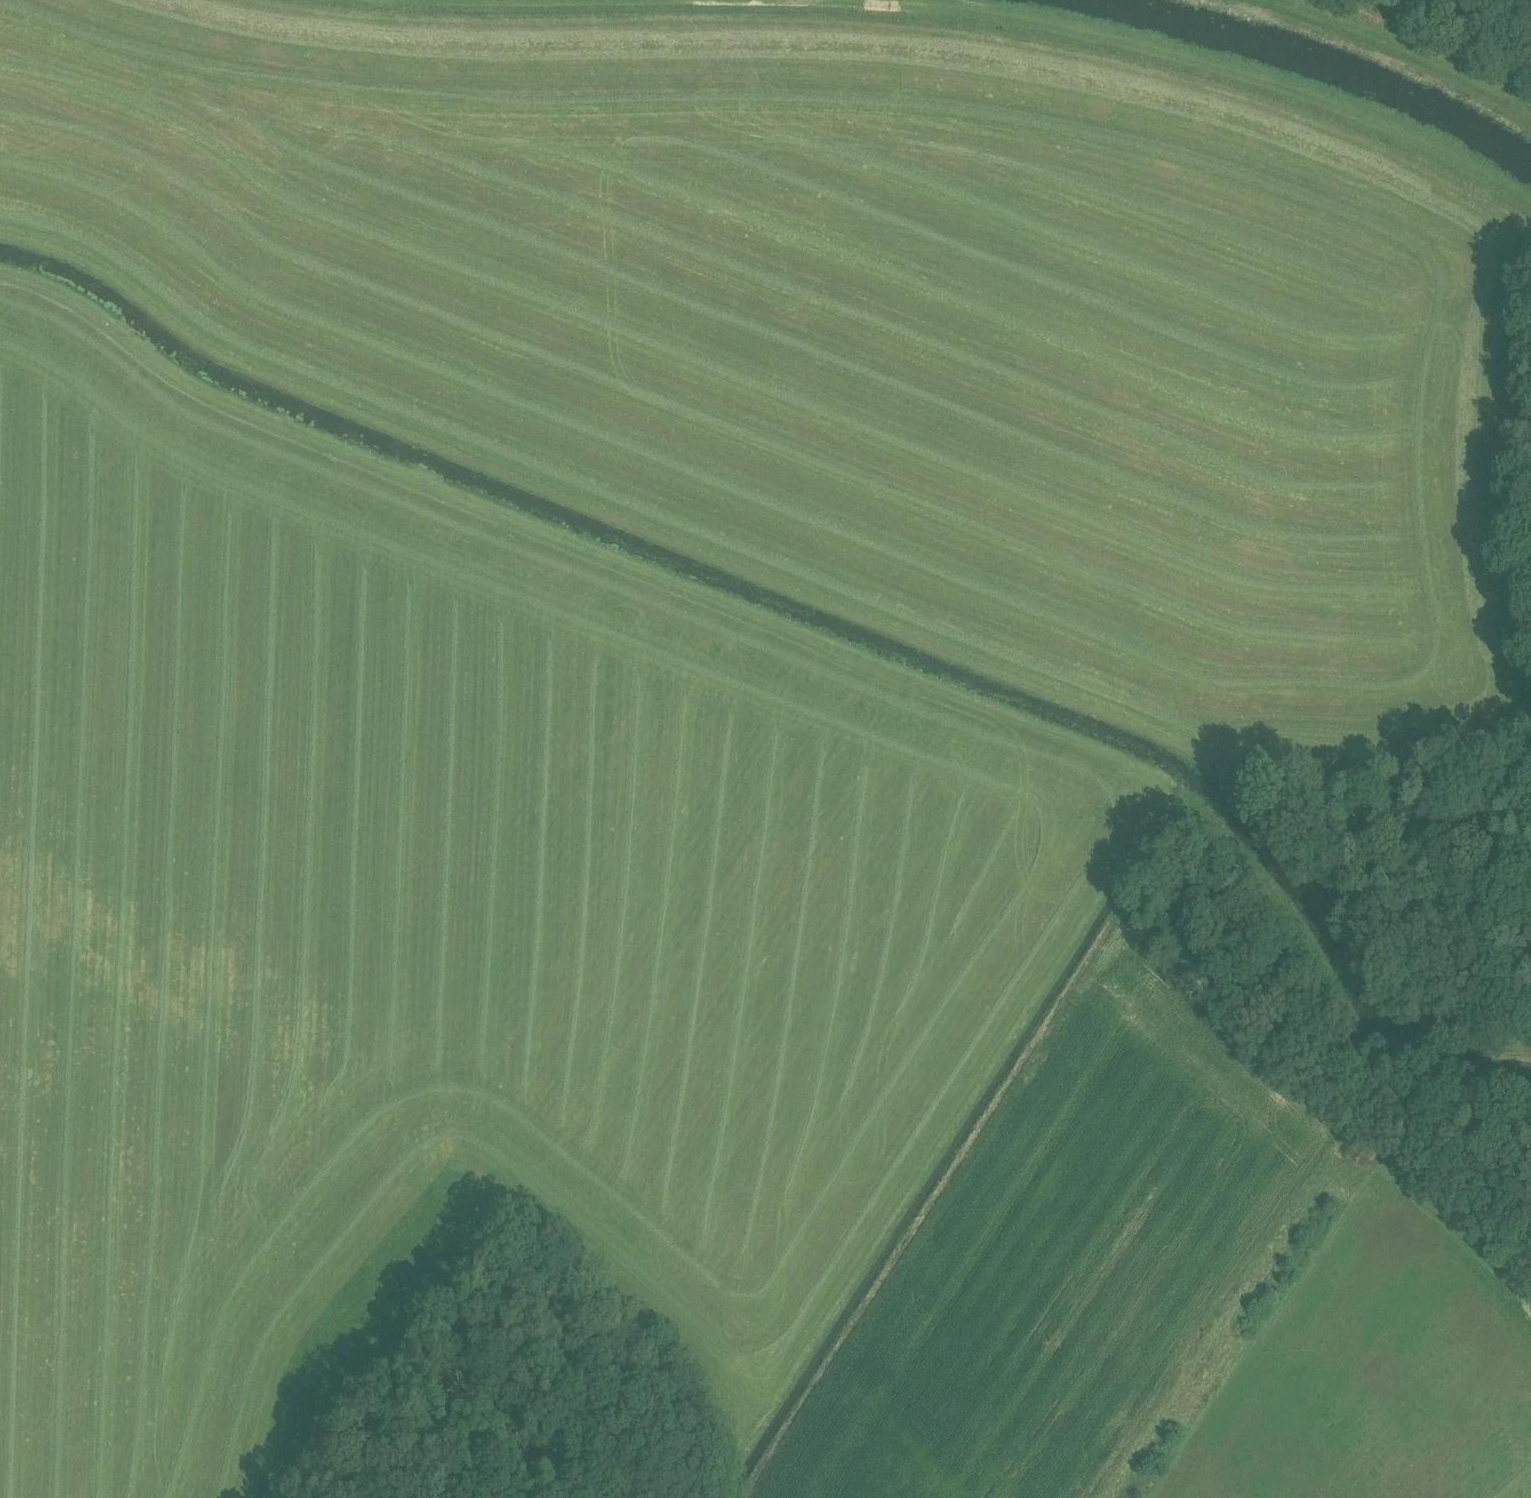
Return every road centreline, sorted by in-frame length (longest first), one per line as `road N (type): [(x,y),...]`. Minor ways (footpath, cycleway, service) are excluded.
road 1 (track): [(665,589),(210,402),(65,301),(0,278)]
road 2 (track): [(1312,0),(1400,30),(1530,101)]

